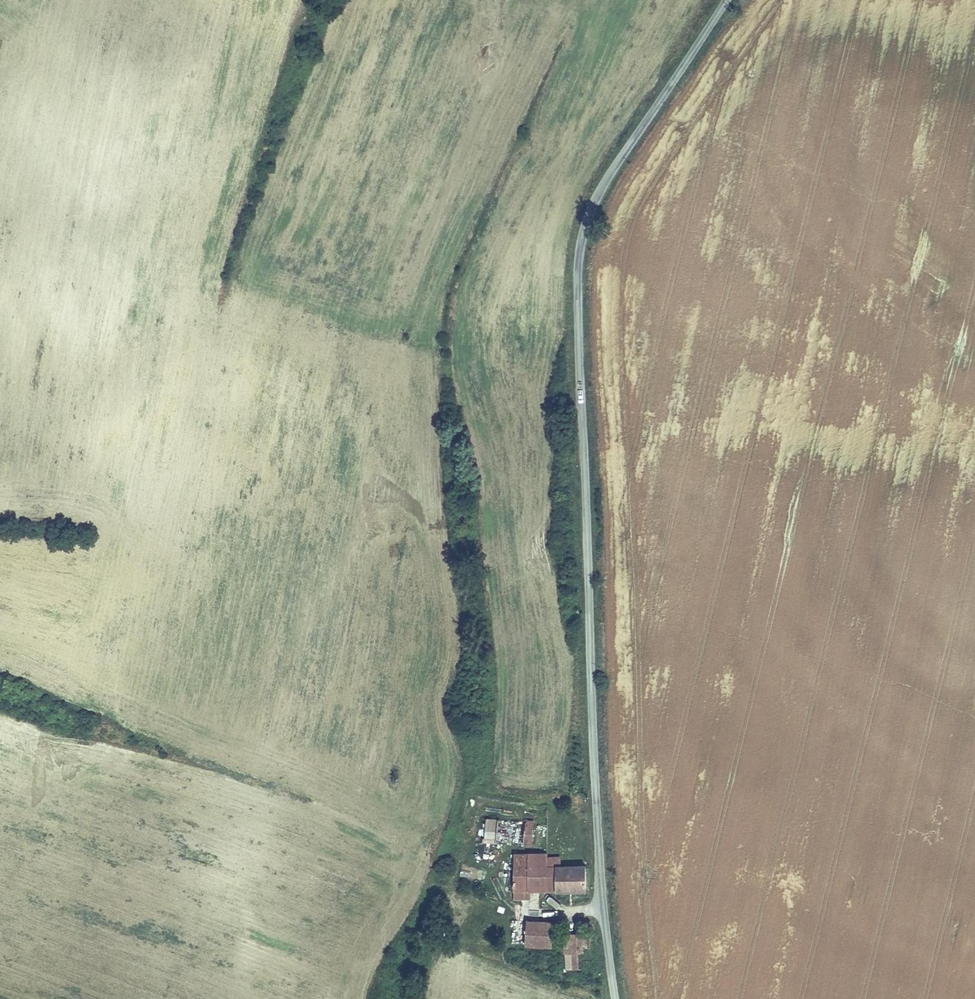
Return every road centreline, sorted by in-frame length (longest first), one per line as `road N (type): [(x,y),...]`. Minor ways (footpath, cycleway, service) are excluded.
road 1 (unclassified): [(614,998),(591,718),(581,243),(601,185),(726,0)]

